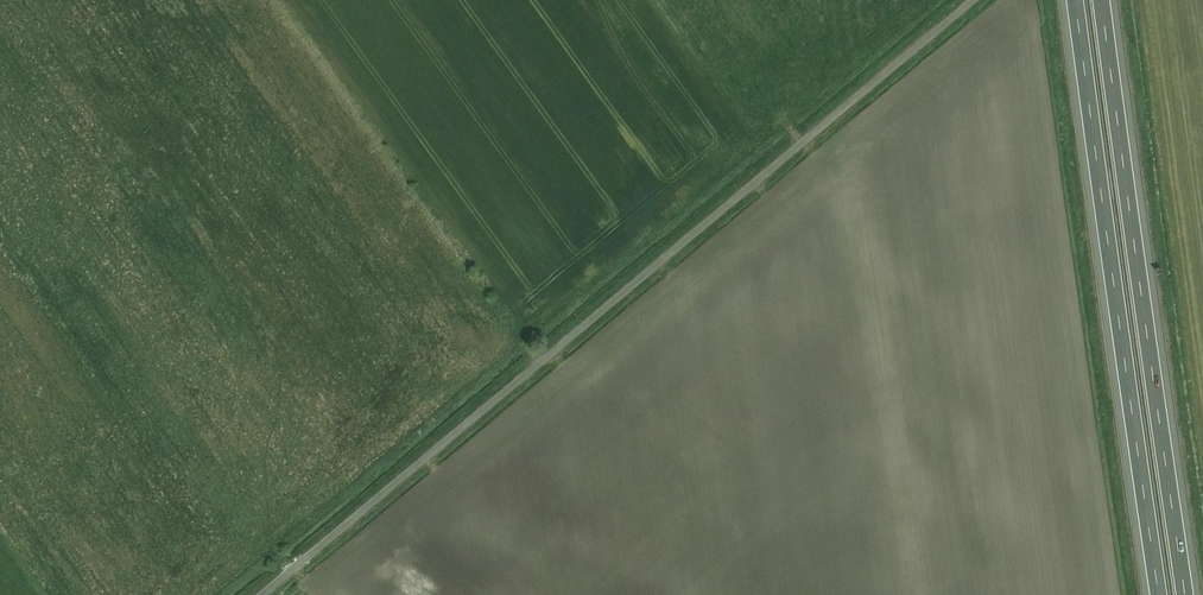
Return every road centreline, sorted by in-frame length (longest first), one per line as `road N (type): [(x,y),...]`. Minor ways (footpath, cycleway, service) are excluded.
road 1 (track): [(263,594),(975,0)]
road 2 (motorway): [(1076,0),(1159,594)]
road 3 (motorway): [(1185,594),(1102,0)]

